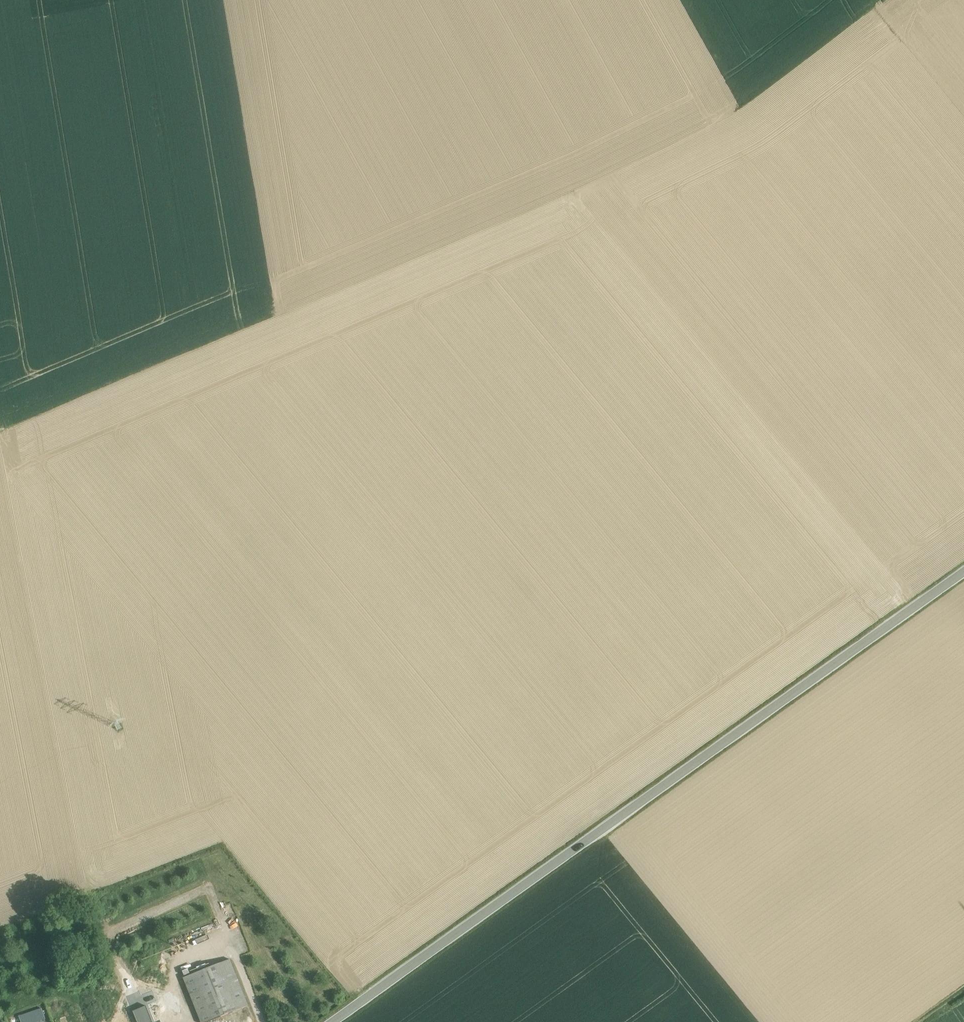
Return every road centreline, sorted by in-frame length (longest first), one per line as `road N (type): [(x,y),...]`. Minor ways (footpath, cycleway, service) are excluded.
road 1 (tertiary): [(963,572),(333,1021)]

